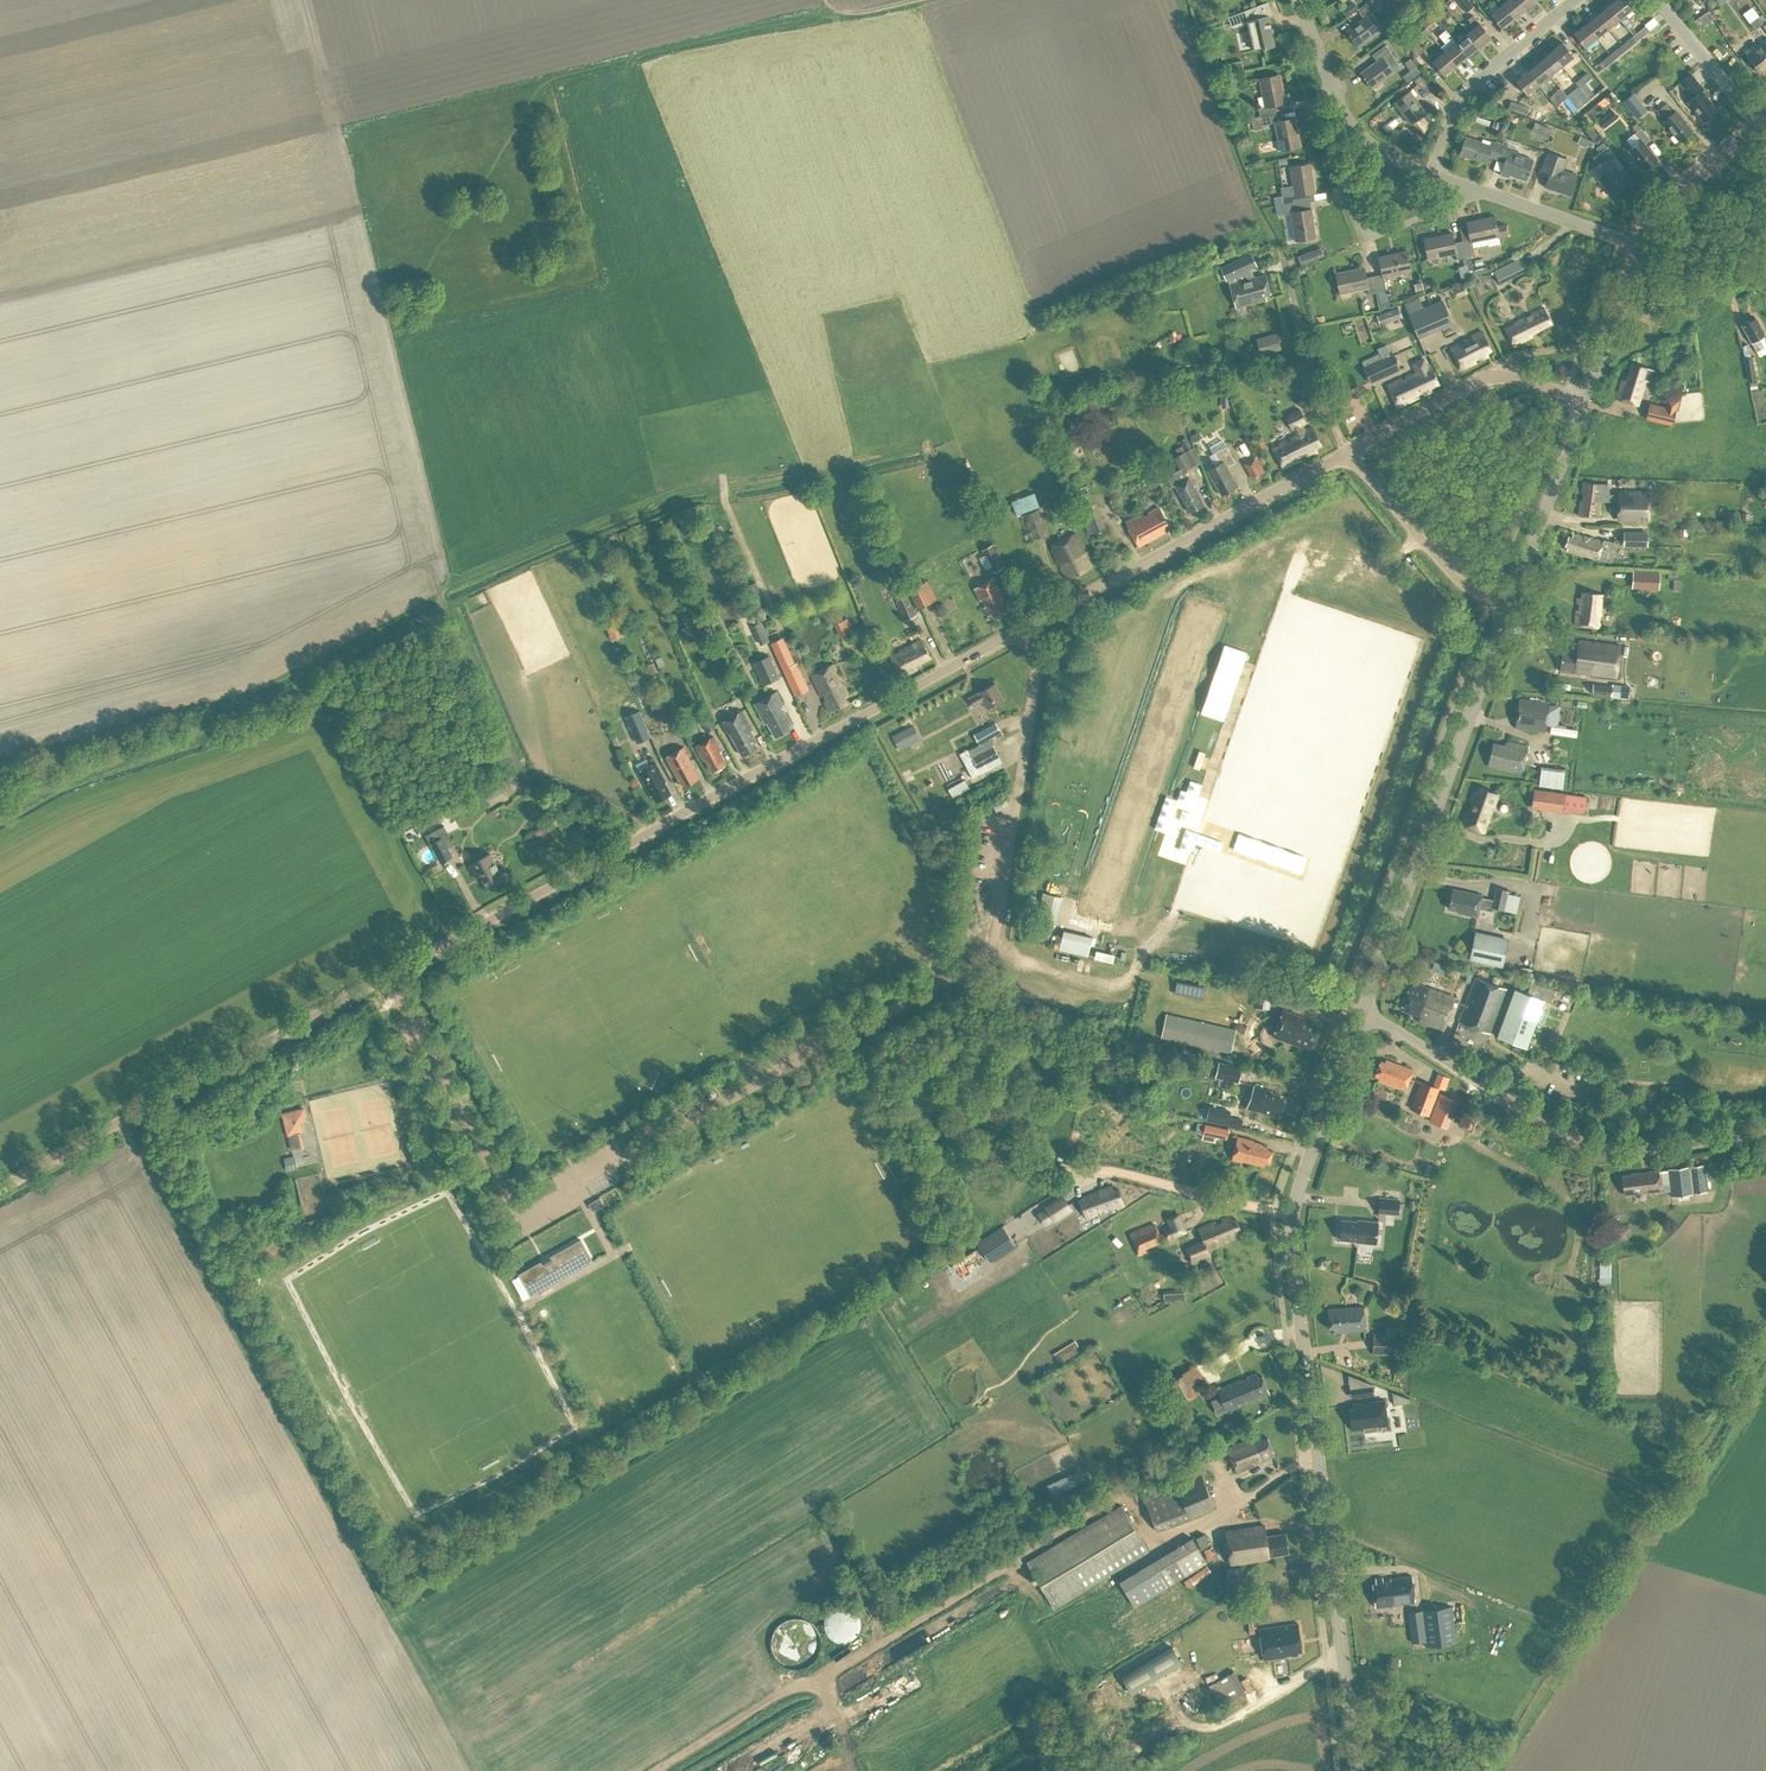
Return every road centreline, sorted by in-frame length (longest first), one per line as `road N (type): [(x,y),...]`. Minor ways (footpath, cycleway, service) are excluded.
road 1 (residential): [(389,976),(518,1216),(958,973),(991,947),(1035,684),(1019,628)]
road 2 (track): [(1318,1460),(1301,1462),(1229,1511),(1155,1540),(1122,1494),(817,1686),(797,1683),(655,1770)]
road 3 (tertiary): [(1358,1770),(1293,1216),(1364,1009)]
road 4 (tertiary): [(389,976),(1019,628)]
road 5 (track): [(981,958),(992,977),(958,1129),(970,1151),(1141,1178),(1274,1211)]
road 6 (tertiary): [(0,1187),(389,976)]
road 7 (unclassified): [(1765,1133),(1621,1151),(1579,1141),(1364,1009)]
road 8 (tertiary): [(1364,1009),(1504,625)]
road 9 (tertiary): [(1019,628),(1345,451)]
road 10 (track): [(24,802),(292,688)]
road 11 (residential): [(1480,191),(1362,234),(1316,115),(1329,80)]
road 12 (tertiary): [(1345,451),(1489,376),(1519,377),(1583,401)]
road 13 (tertiary): [(1504,625),(1583,401)]
road 14 (residential): [(1504,625),(1345,451)]
road 15 (residential): [(1428,172),(1449,117),(1477,79),(1576,0)]
road 16 (track): [(292,688),(441,612),(445,587)]
road 17 (tertiary): [(1639,243),(1664,203),(1758,124)]
road 18 (residential): [(1639,243),(1480,191)]
road 19 (residential): [(1765,270),(1676,320),(1618,309)]
road 20 (residential): [(1758,124),(1659,0)]
road 21 (residential): [(1428,172),(1365,140),(1329,80)]

